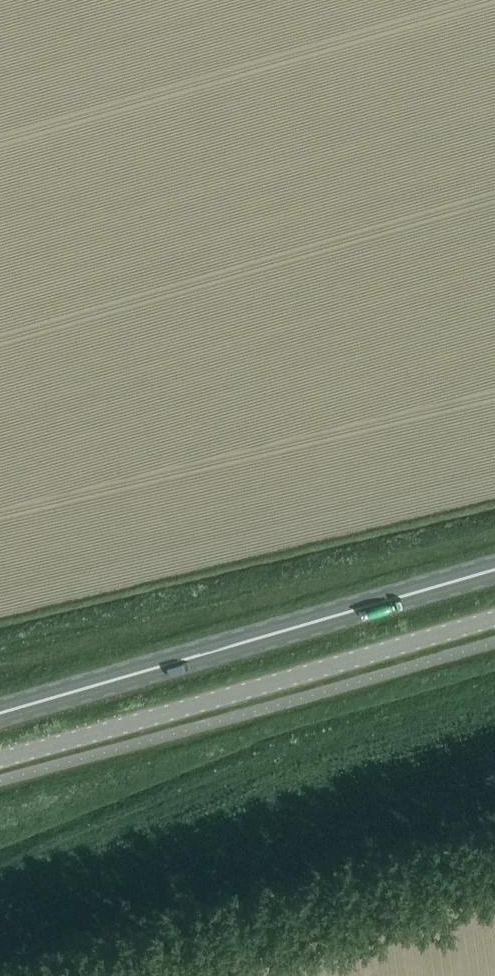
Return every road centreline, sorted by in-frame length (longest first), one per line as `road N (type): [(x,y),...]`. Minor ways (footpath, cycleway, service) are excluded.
road 1 (primary): [(494,569),(0,714)]
road 2 (unclassified): [(0,759),(494,616)]
road 3 (unclassified): [(494,829),(0,970)]

